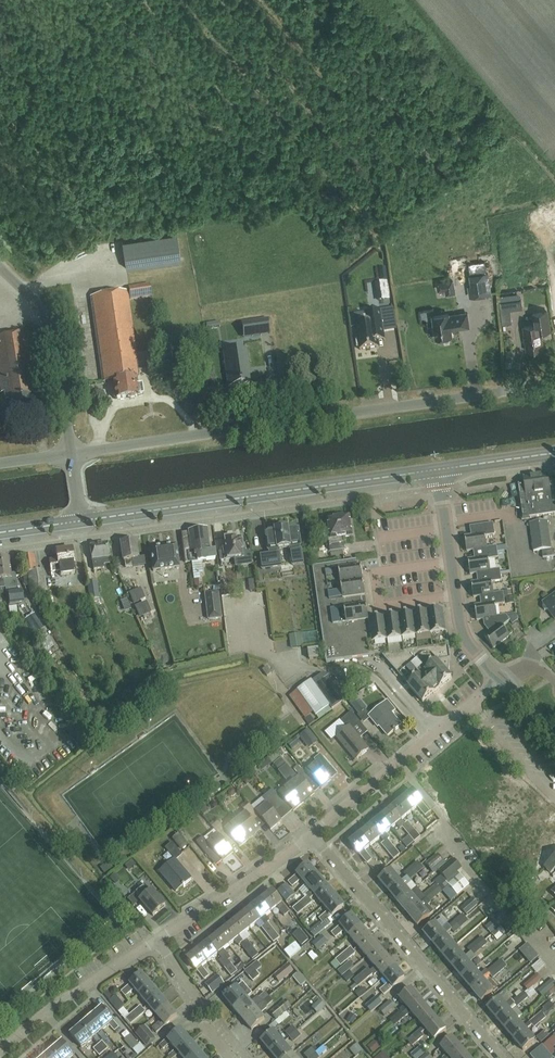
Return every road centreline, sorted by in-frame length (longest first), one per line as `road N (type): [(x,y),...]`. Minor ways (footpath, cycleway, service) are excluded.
road 1 (unclassified): [(71,453),(554,385)]
road 2 (primary): [(80,520),(438,469)]
road 3 (residential): [(312,836),(504,1057)]
road 4 (tertiary): [(501,678),(460,623),(438,469)]
road 5 (residential): [(312,836),(471,702)]
road 6 (tertiary): [(71,453),(46,317),(0,265)]
road 7 (residential): [(0,1052),(158,940)]
road 8 (residential): [(158,940),(312,836)]
road 9 (residential): [(230,1057),(195,1021),(195,993),(158,940)]
road 10 (residential): [(471,702),(554,795)]

